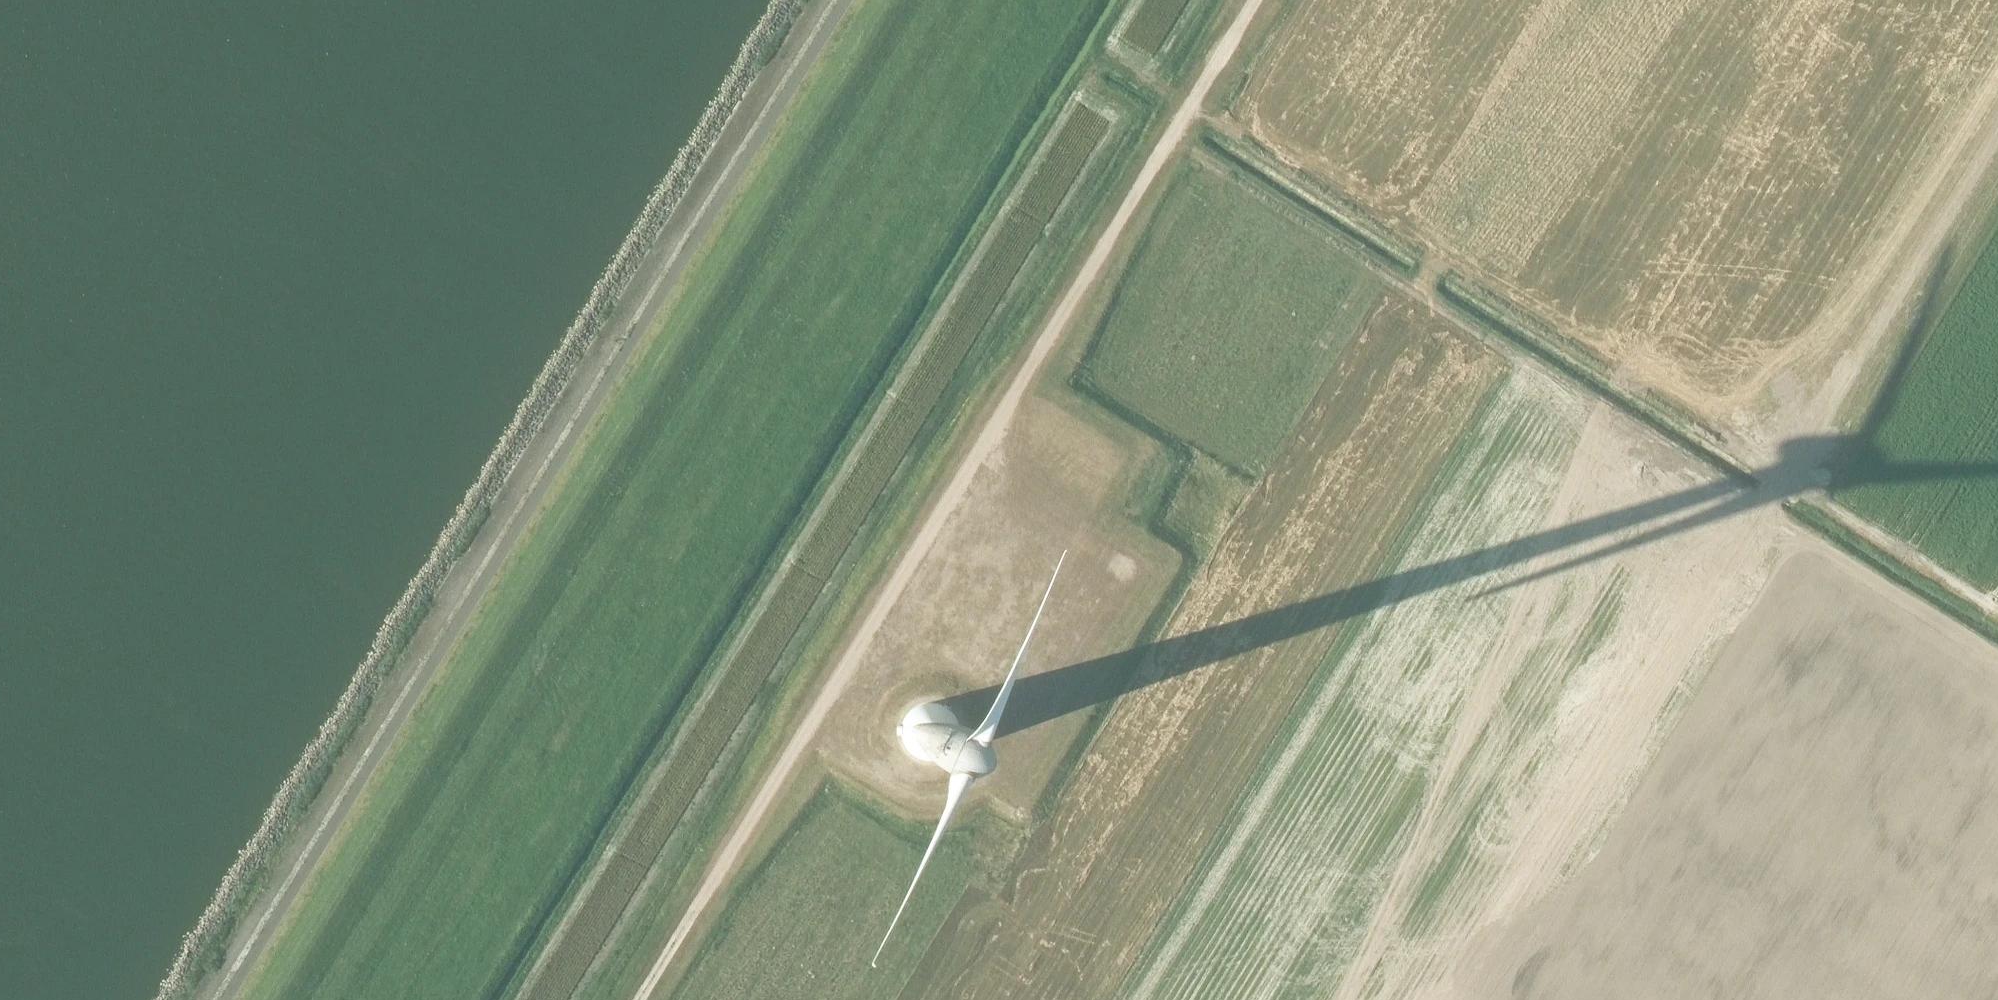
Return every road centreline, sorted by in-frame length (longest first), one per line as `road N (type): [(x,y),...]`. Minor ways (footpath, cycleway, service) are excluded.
road 1 (unclassified): [(225,999),(844,0)]

